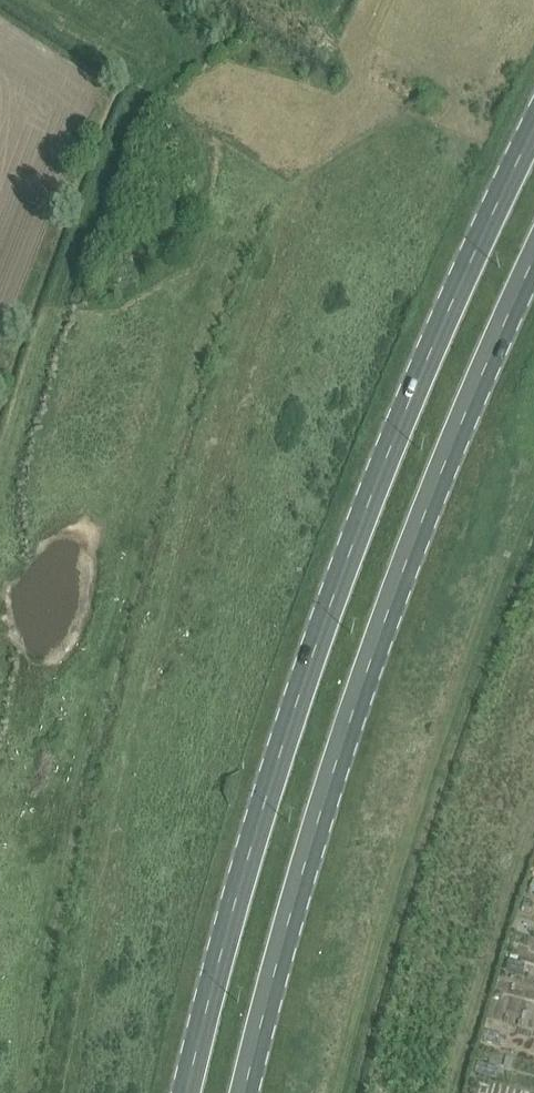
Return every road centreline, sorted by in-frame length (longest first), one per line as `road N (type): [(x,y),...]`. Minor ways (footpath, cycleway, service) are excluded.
road 1 (primary): [(533,125),(375,478),(324,620),(186,1092)]
road 2 (primary): [(244,1092),(330,780),(378,642),(533,258)]

